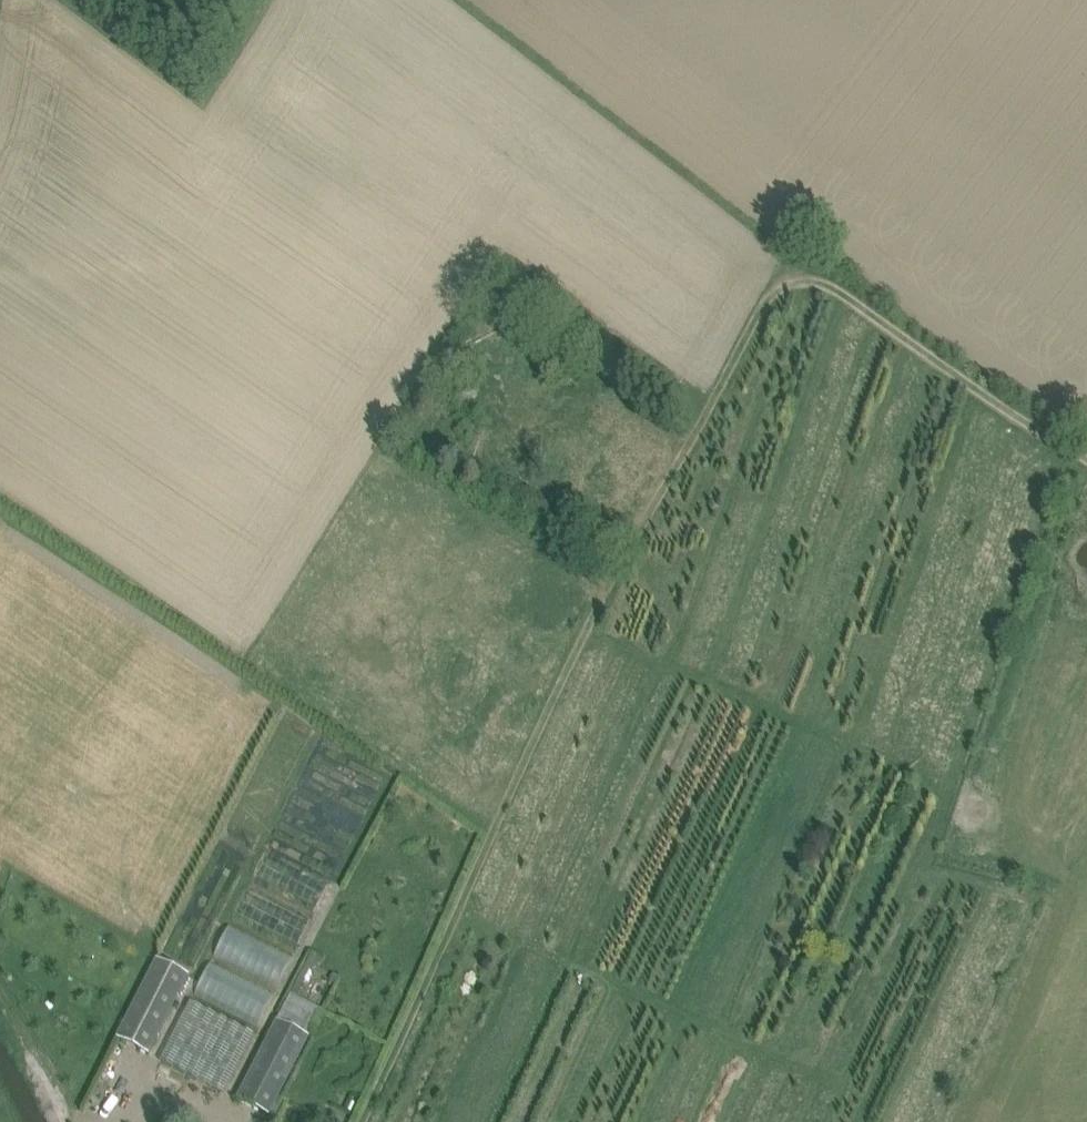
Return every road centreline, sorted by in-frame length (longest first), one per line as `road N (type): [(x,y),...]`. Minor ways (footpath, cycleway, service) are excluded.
road 1 (track): [(1086,457),(849,297),(819,280),(794,283),(762,313),(551,703),(364,1121)]

